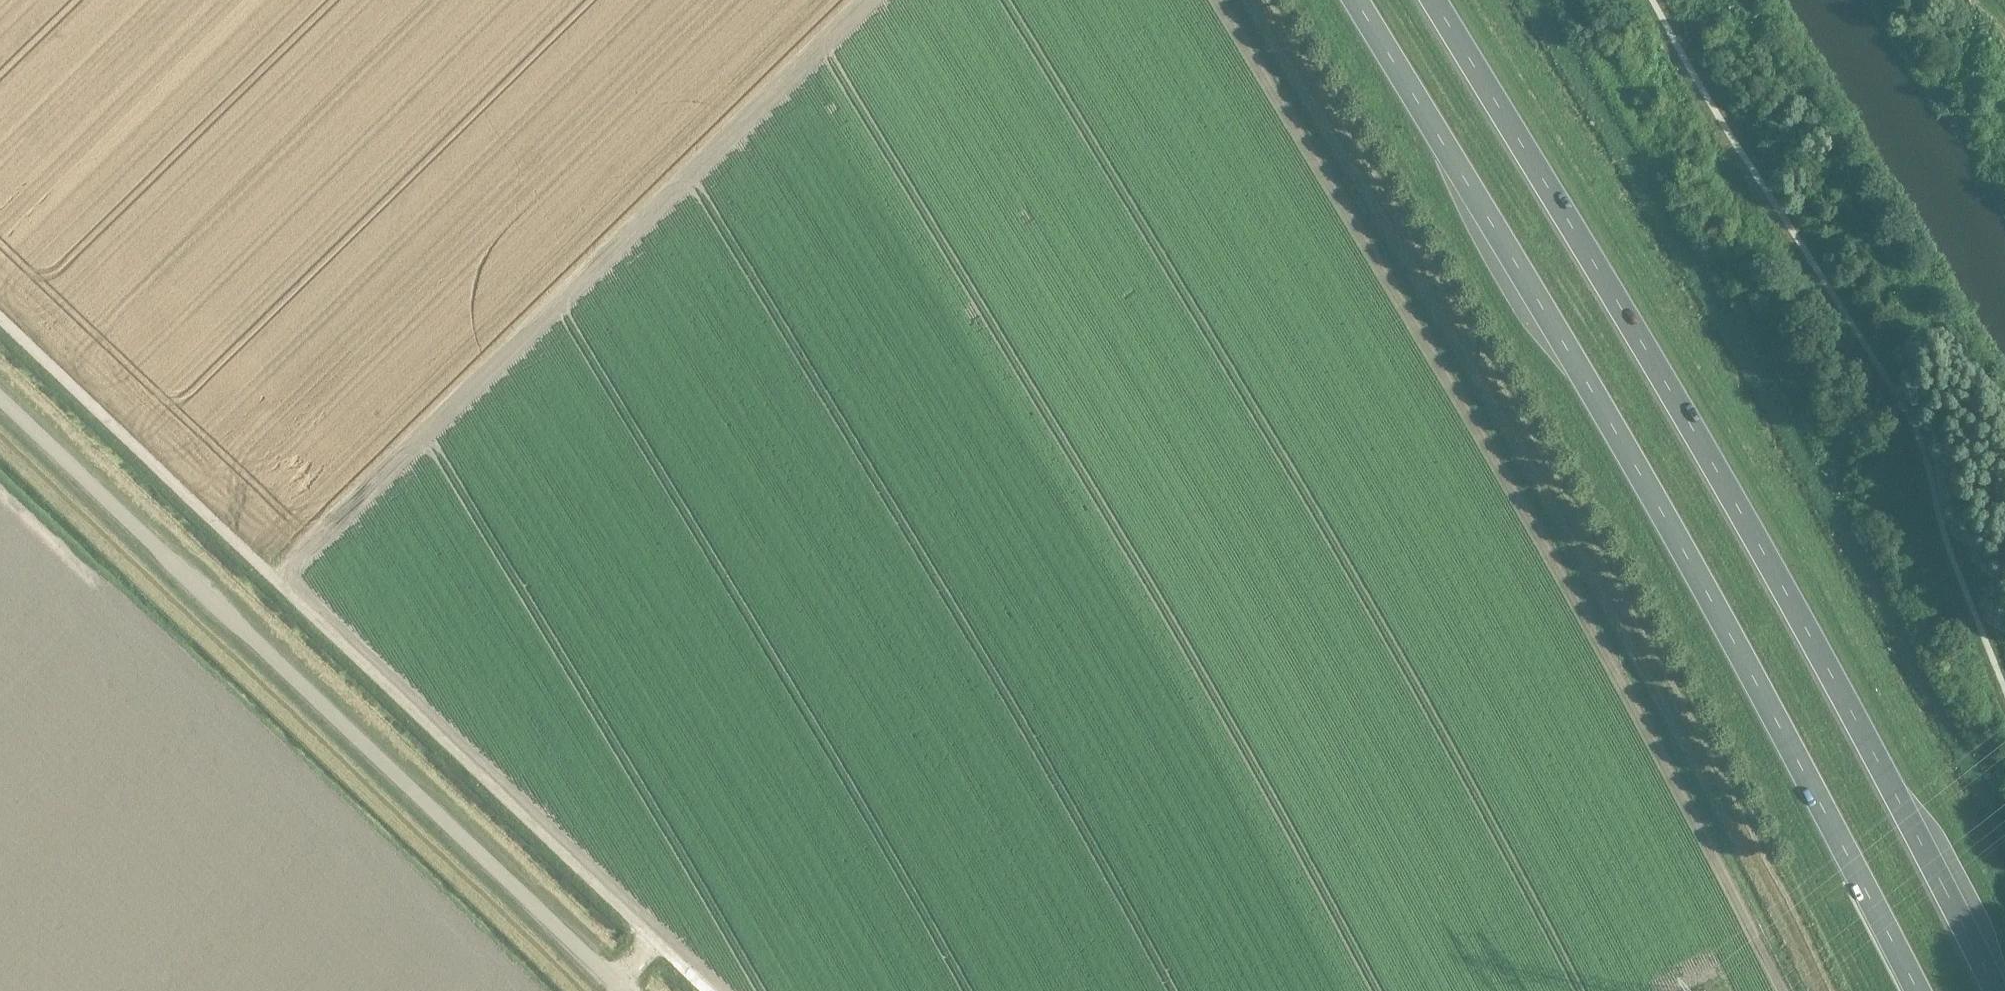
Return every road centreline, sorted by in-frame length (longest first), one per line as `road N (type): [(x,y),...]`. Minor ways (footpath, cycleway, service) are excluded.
road 1 (trunk): [(1355,0),(1589,384),(1918,990)]
road 2 (trunk): [(1994,990),(1817,651),(1654,362),(1433,0)]
road 3 (unclassified): [(651,990),(0,375)]

